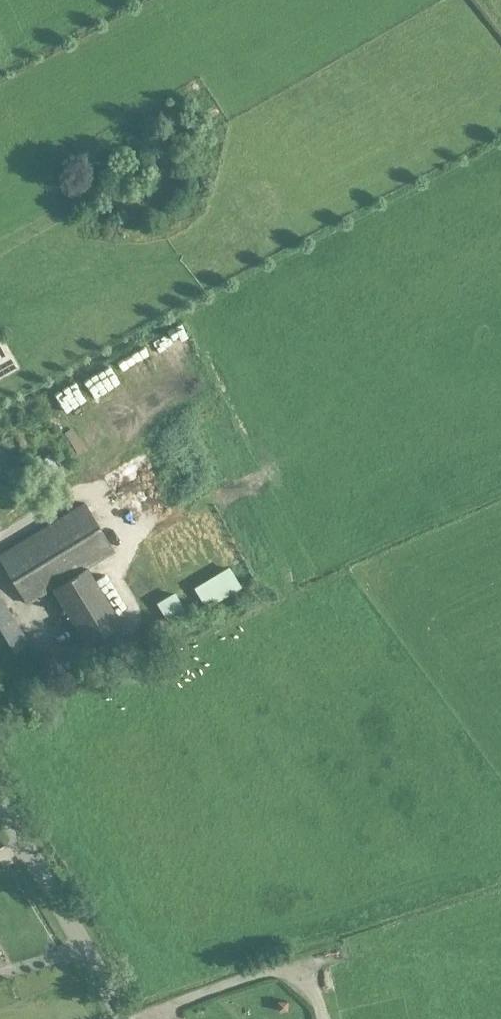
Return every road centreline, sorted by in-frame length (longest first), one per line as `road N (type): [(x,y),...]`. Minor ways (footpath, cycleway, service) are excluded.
road 1 (unclassified): [(123,1018),(0,809)]

